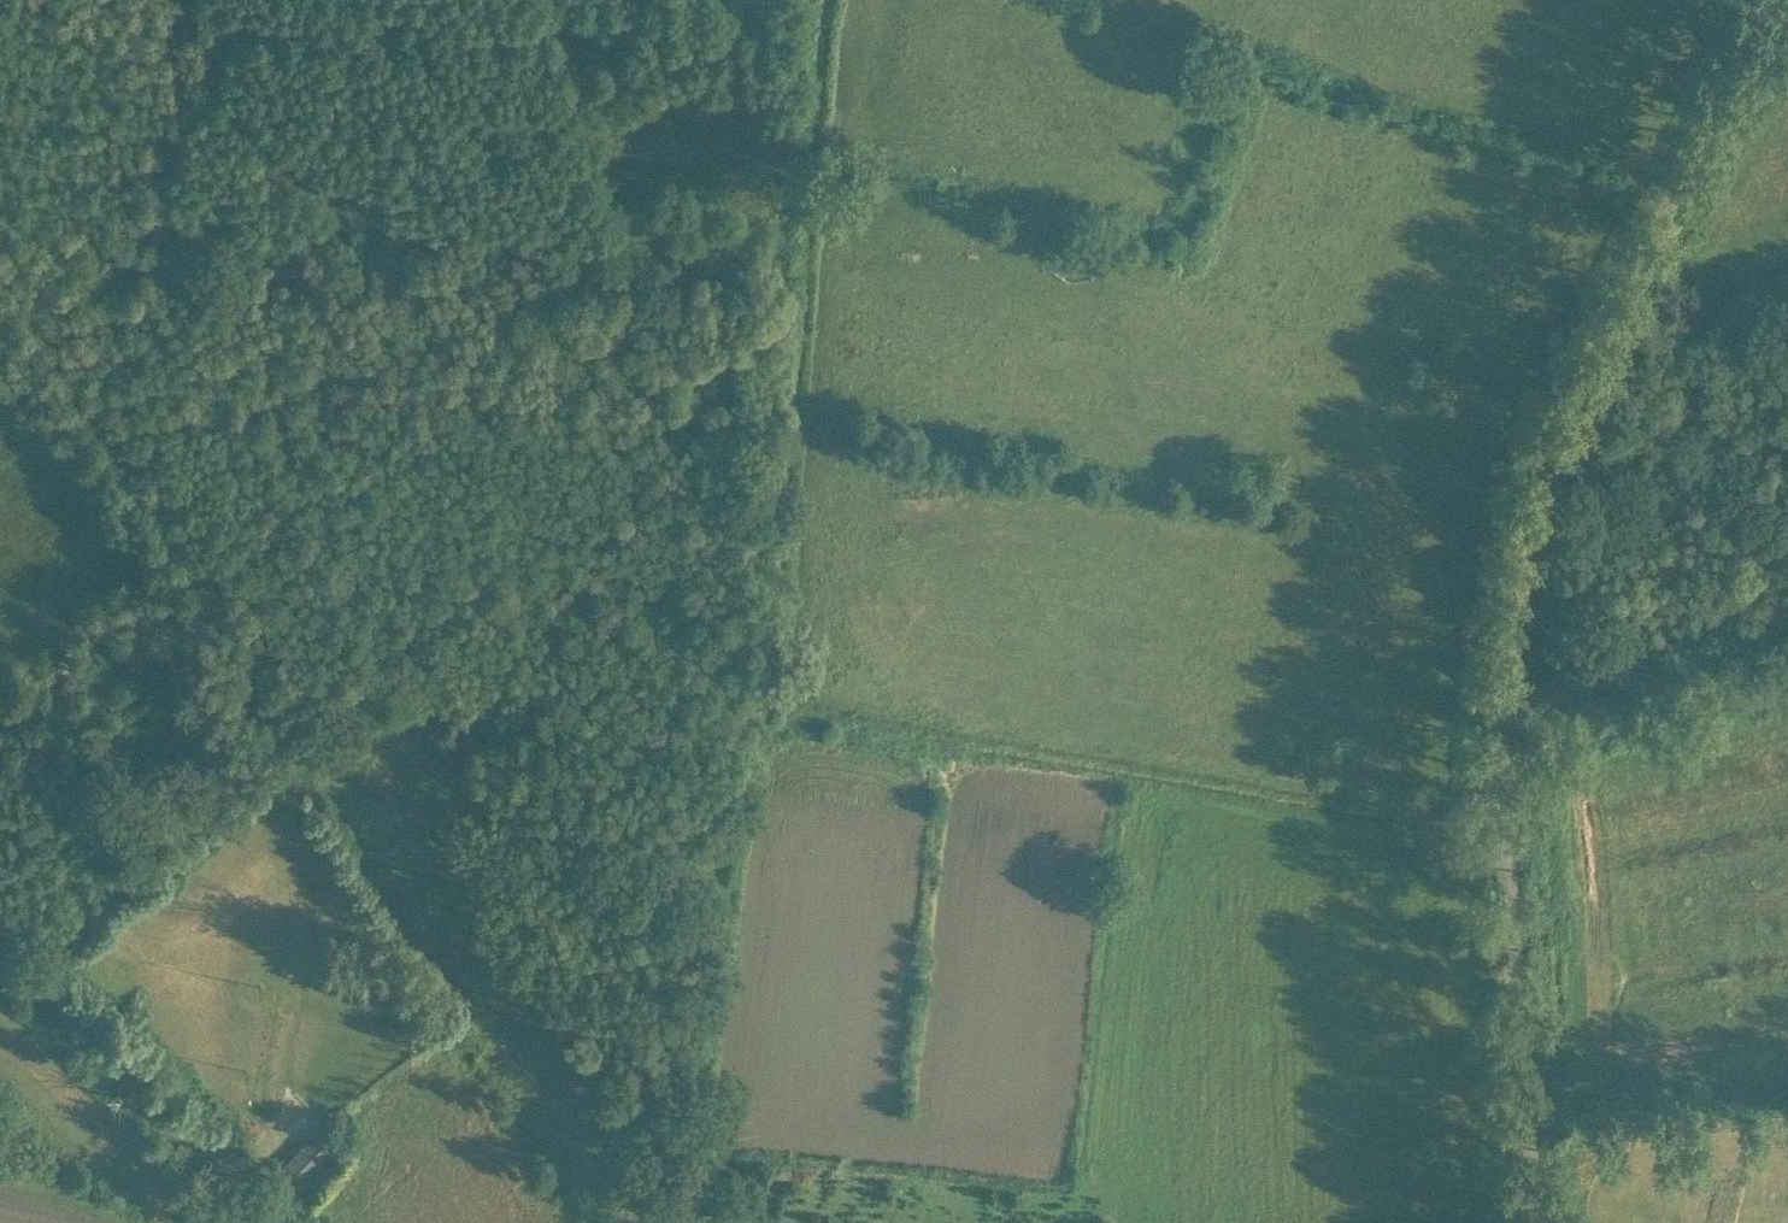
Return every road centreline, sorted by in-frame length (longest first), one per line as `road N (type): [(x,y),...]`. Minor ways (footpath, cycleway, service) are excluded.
road 1 (unclassified): [(1535,1222),(1495,686),(1507,565),(1521,491),(1564,386),(1754,0)]
road 2 (track): [(281,1222),(0,941)]

